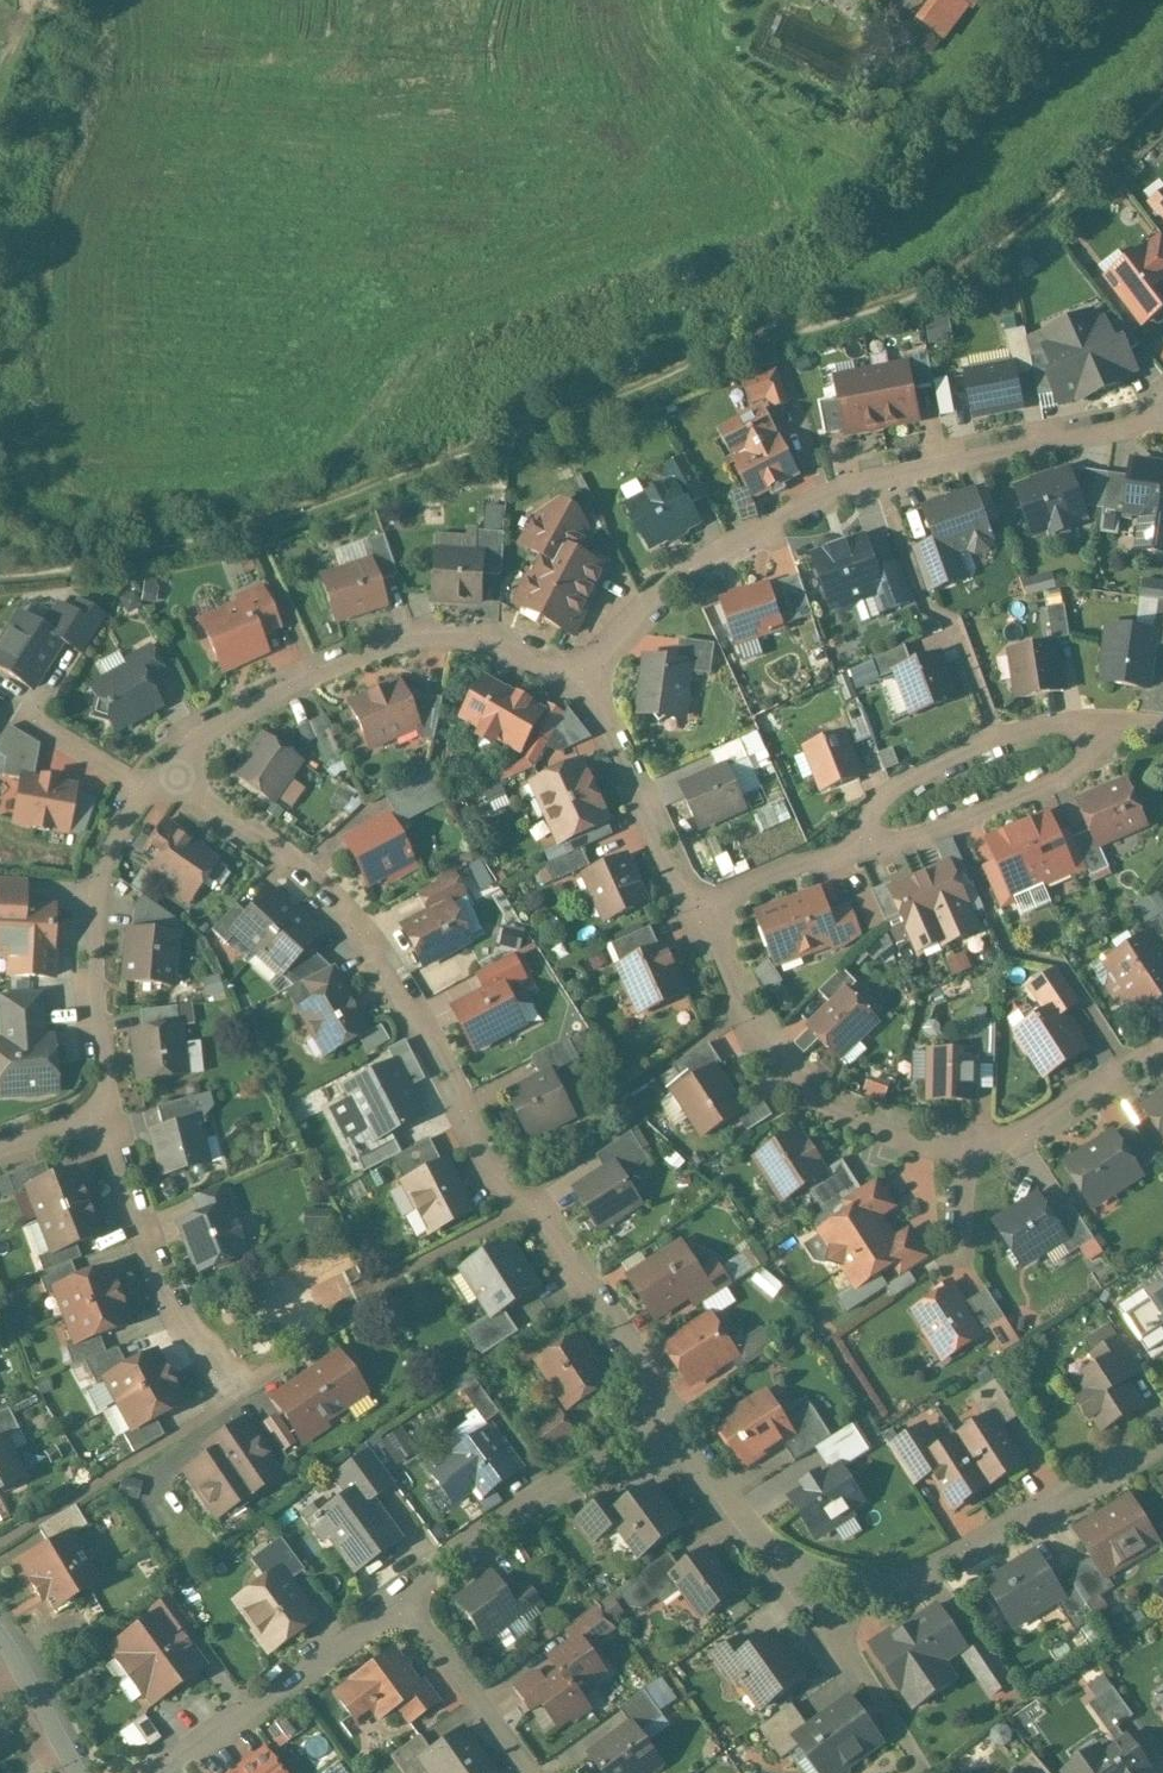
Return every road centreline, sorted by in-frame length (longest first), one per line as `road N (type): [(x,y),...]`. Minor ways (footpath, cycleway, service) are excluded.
road 1 (residential): [(168,774),(298,867),(357,930),(513,1193),(547,1221),(673,1402)]
road 2 (residential): [(1162,413),(945,460),(830,499),(721,550),(653,599),(588,688)]
road 3 (residential): [(673,1402),(728,1503),(800,1595),(849,1614),(1162,1428)]
road 4 (residential): [(1162,1060),(1002,1146),(920,1143),(841,1116),(804,1088),(744,1010),(697,910)]
road 5 (residential): [(588,688),(554,662),(496,641),(394,642),(211,729),(168,774)]
road 6 (residential): [(168,774),(136,804),(113,843),(97,912),(110,1118)]
road 7 (residential): [(404,1594),(673,1402)]
road 8 (residential): [(1143,724),(1039,727),(999,737),(885,796),(860,836)]
road 9 (residential): [(1143,724),(1094,748),(1061,778),(954,824),(901,838),(860,836)]
road 10 (residential): [(156,1772),(404,1594)]
road 11 (residential): [(110,1118),(135,1203),(228,1397)]
road 12 (residential): [(697,910),(588,688)]
road 13 (residential): [(404,1594),(531,1772)]
road 14 (residential): [(860,836),(697,910)]
road 15 (residential): [(79,1772),(0,1638)]

